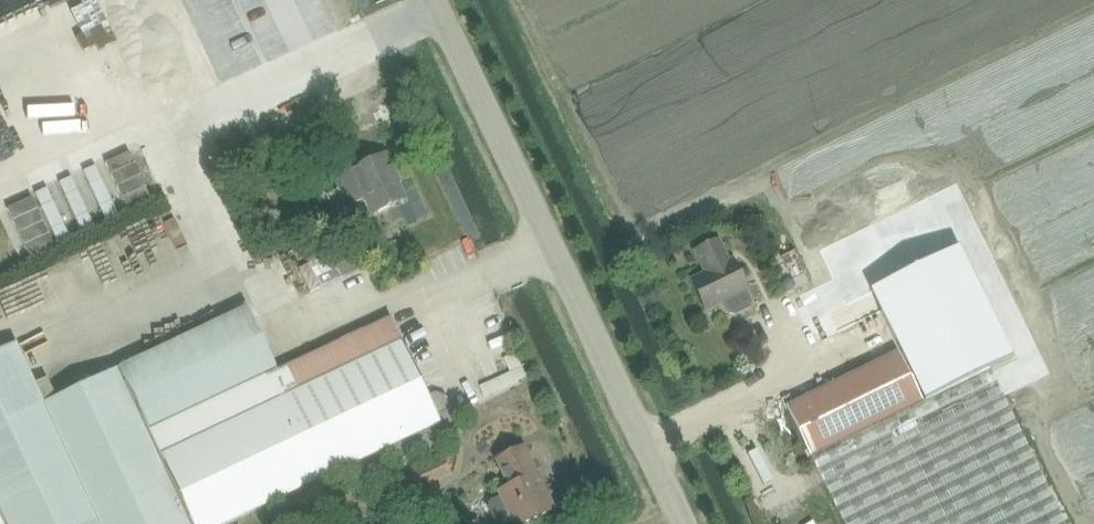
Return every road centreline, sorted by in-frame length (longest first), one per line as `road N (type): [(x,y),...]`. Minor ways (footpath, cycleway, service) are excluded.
road 1 (unclassified): [(685,523),(432,0)]

